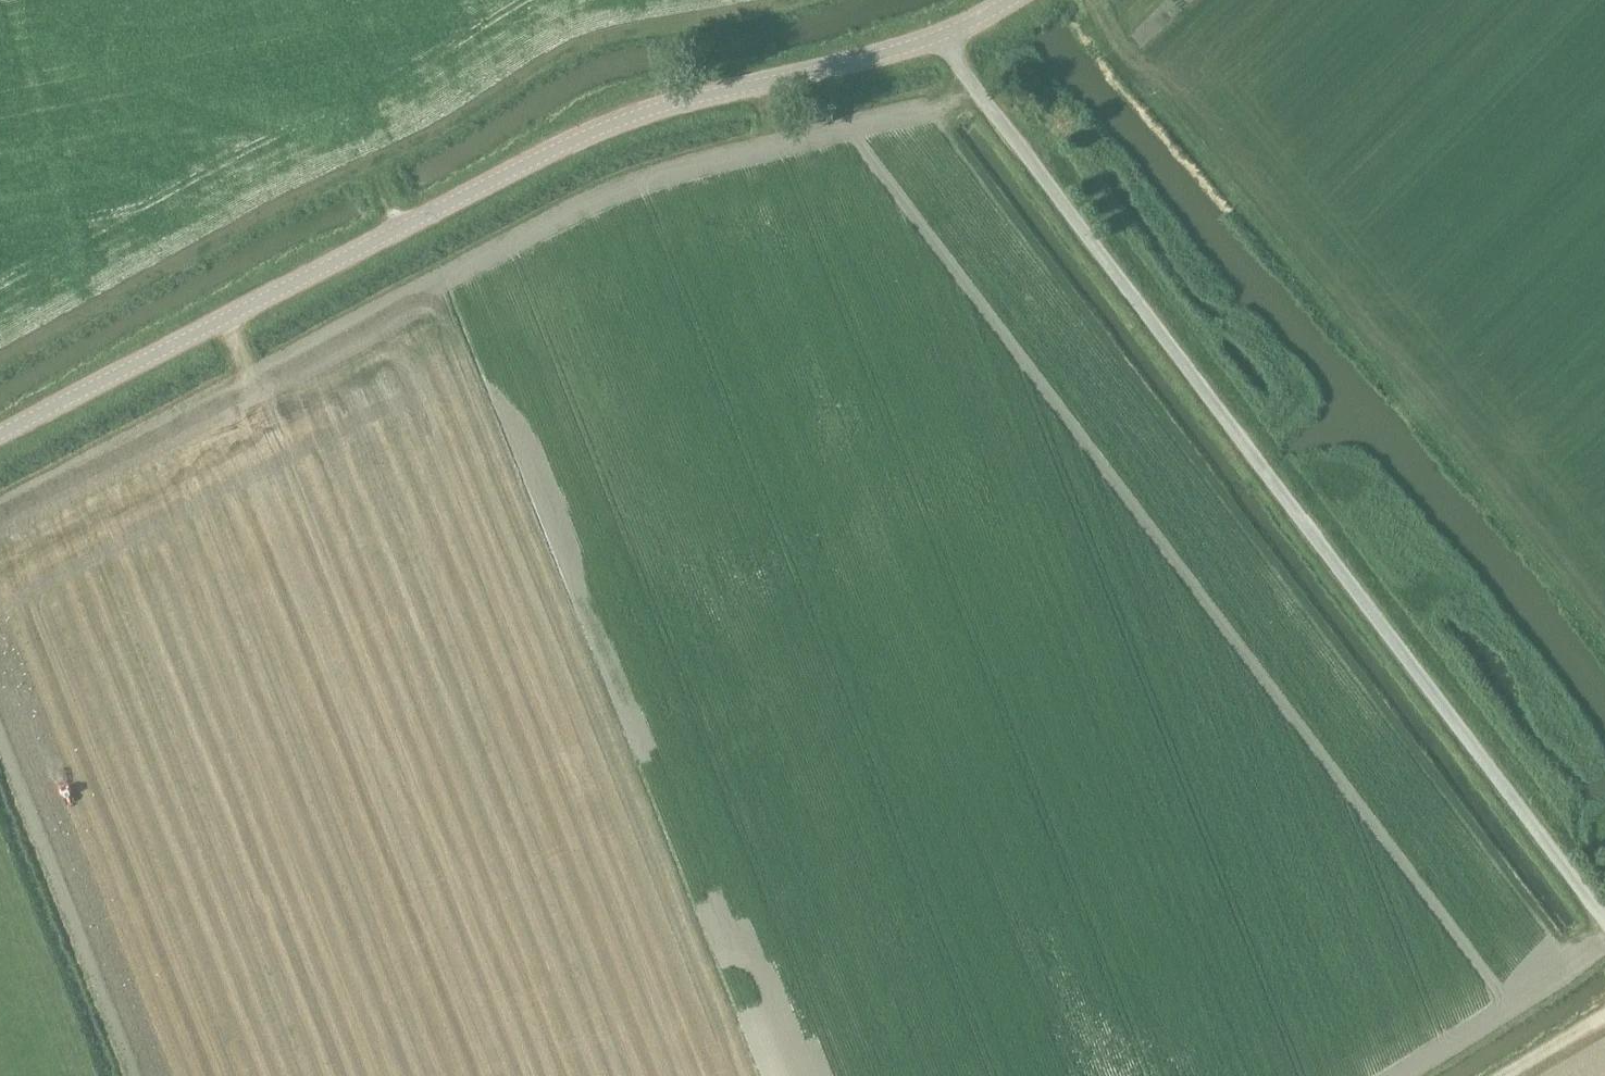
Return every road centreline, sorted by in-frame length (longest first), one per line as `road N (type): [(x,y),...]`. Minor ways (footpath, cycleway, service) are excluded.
road 1 (tertiary): [(0,435),(615,124),(941,38),(1012,0)]

